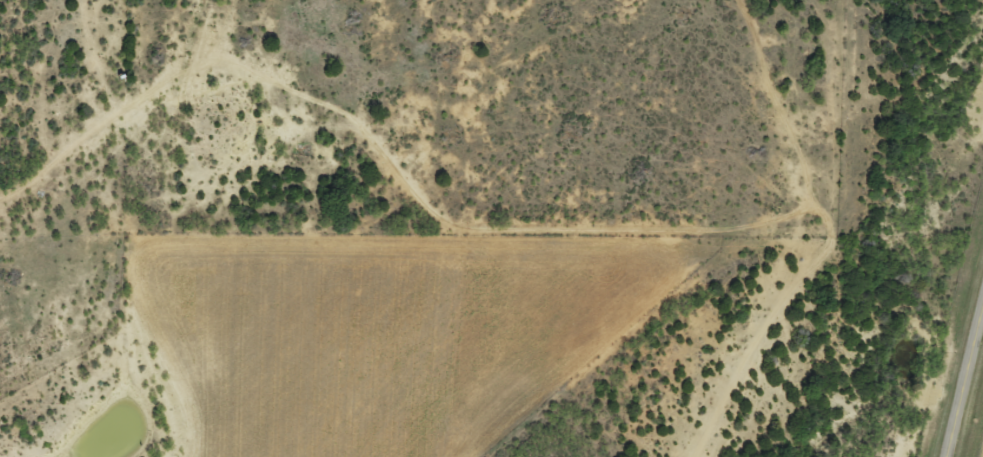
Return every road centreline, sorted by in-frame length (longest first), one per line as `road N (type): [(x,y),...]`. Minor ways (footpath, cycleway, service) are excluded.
road 1 (tertiary): [(982,316),(949,456)]

